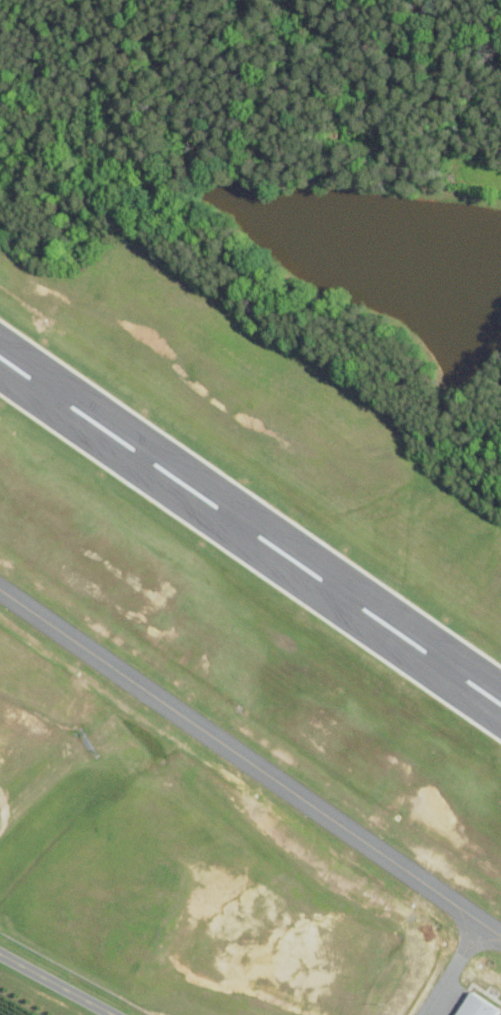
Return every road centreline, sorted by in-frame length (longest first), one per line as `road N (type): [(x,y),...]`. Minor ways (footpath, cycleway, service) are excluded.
road 1 (tertiary): [(114,1014),(0,954)]

